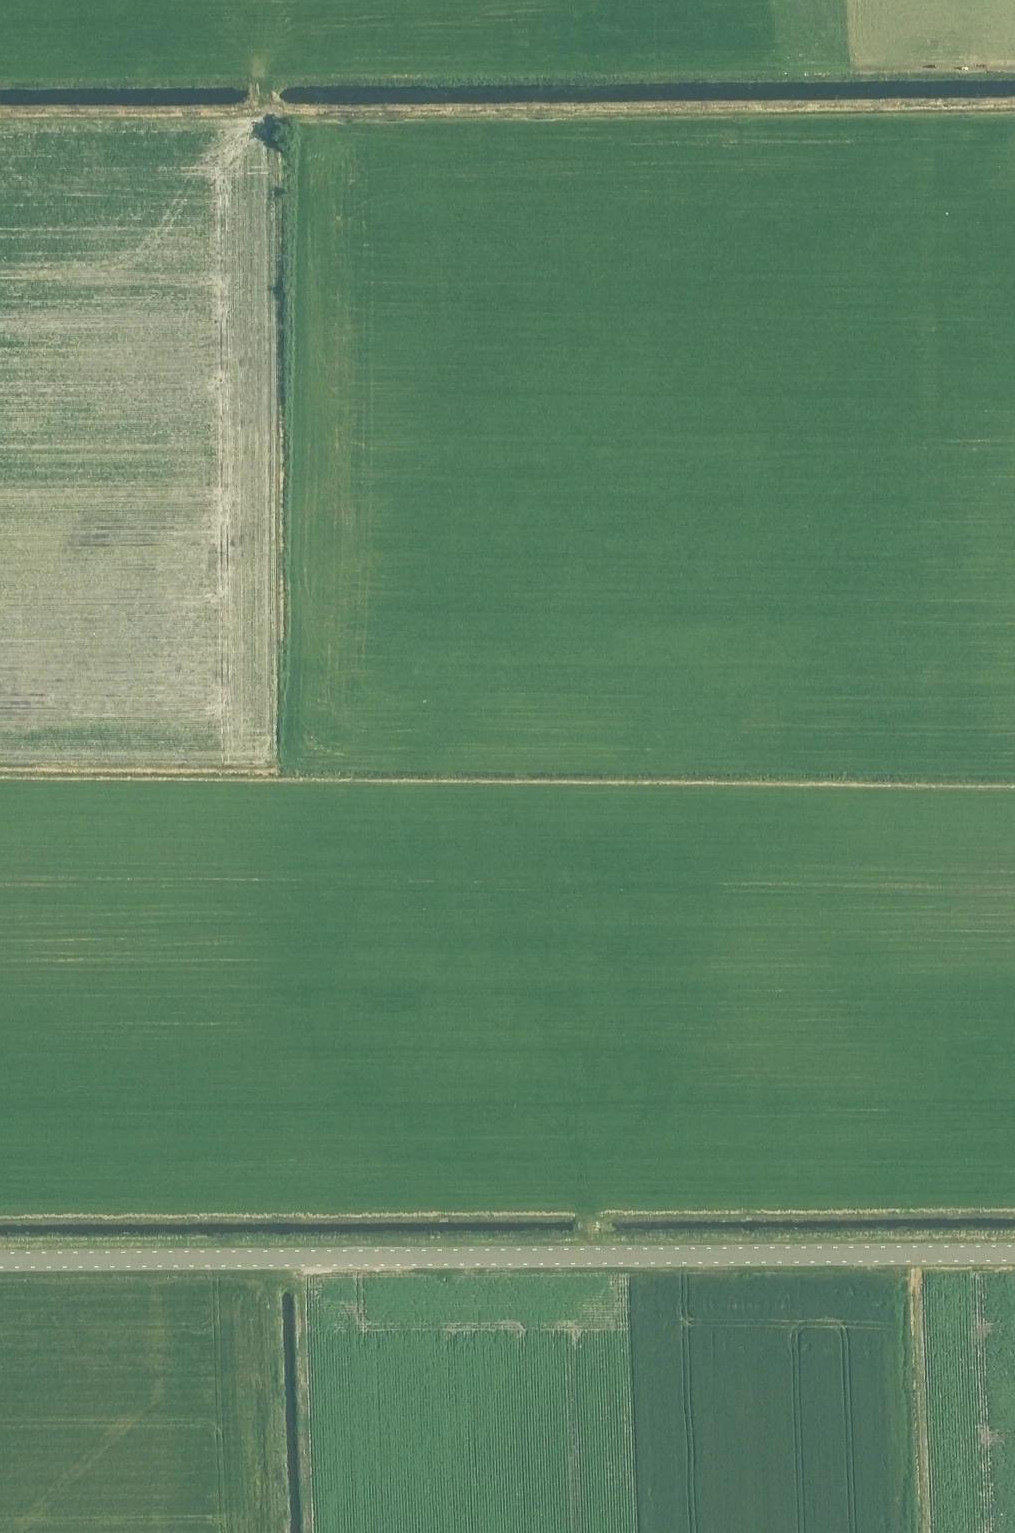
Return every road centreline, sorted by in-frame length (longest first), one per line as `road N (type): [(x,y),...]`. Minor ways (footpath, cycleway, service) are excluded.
road 1 (unclassified): [(0,1263),(1014,1255)]

